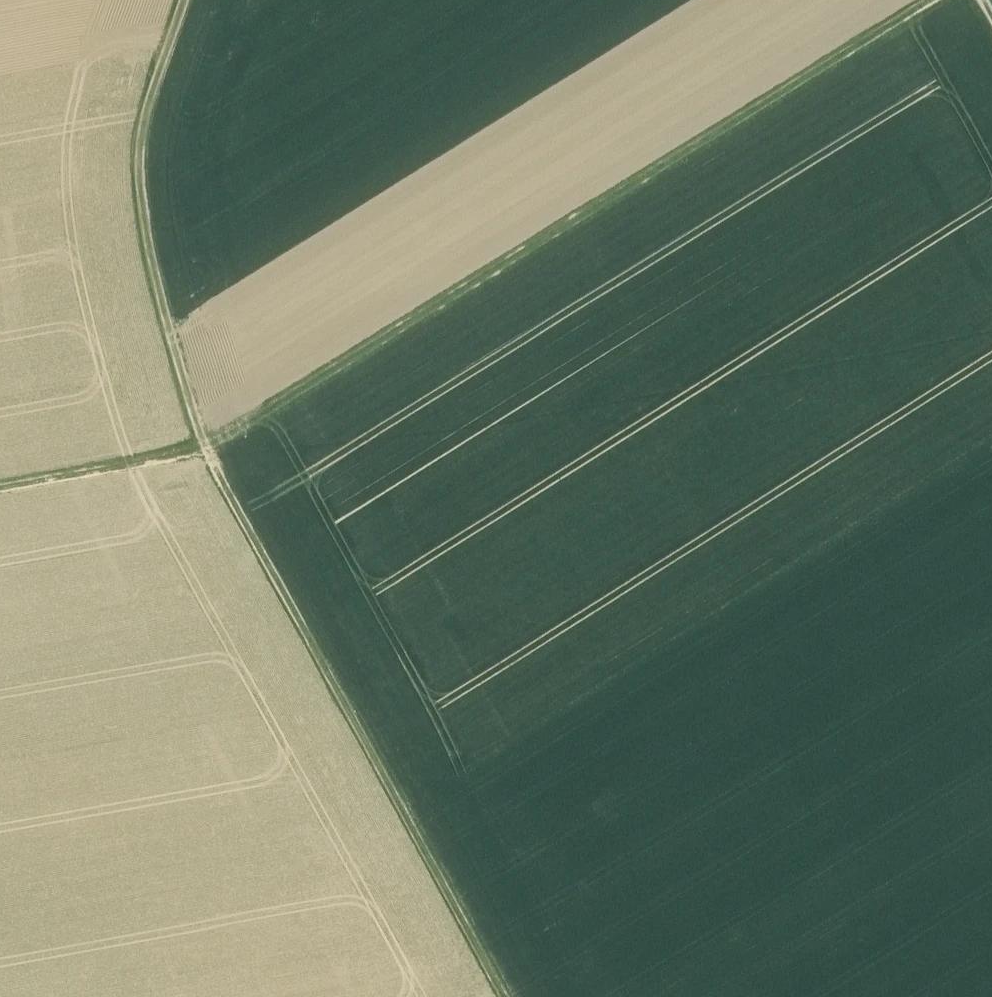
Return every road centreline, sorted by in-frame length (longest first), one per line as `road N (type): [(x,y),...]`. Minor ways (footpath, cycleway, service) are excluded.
road 1 (track): [(188,0),(144,115),(140,164),(148,239),(207,451),(504,996)]
road 2 (track): [(932,0),(207,451),(0,490)]

